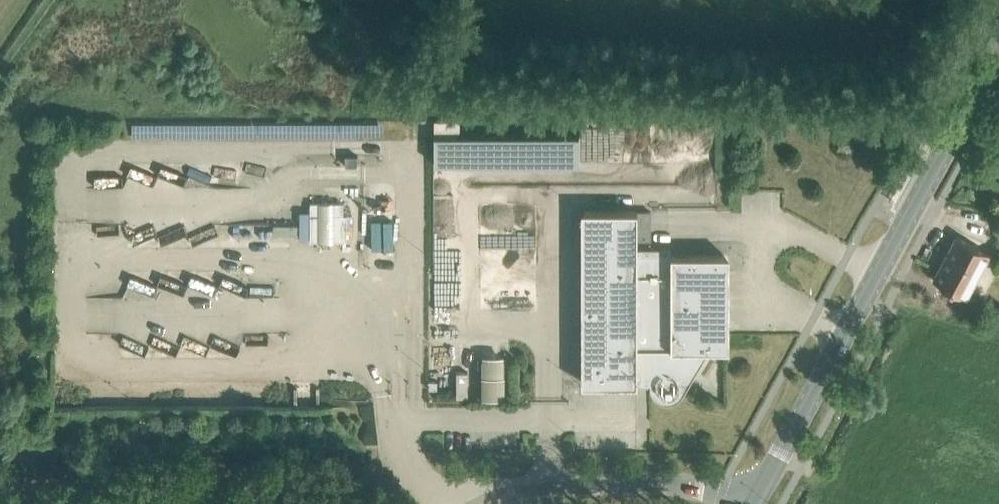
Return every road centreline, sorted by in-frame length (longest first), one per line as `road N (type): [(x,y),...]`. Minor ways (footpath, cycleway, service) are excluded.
road 1 (tertiary): [(754,503),(998,47)]
road 2 (track): [(0,488),(428,482)]
road 3 (unclassified): [(475,503),(512,491),(591,485),(695,488),(749,503)]

